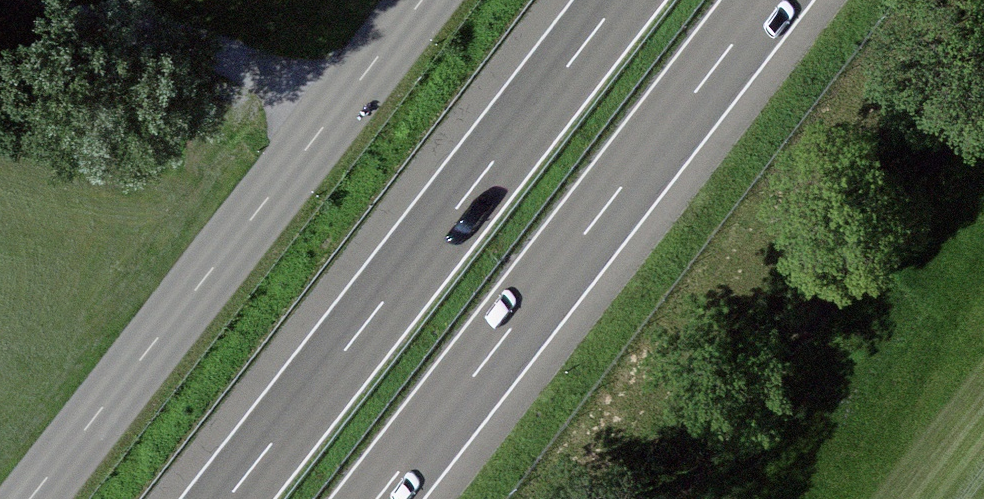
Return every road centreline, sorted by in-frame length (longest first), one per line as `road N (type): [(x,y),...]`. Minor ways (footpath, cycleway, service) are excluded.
road 1 (motorway): [(610,0),(218,498)]
road 2 (tertiary): [(28,498),(419,0)]
road 3 (motorway): [(366,498),(756,0)]
road 4 (track): [(335,110),(217,51),(0,8)]

